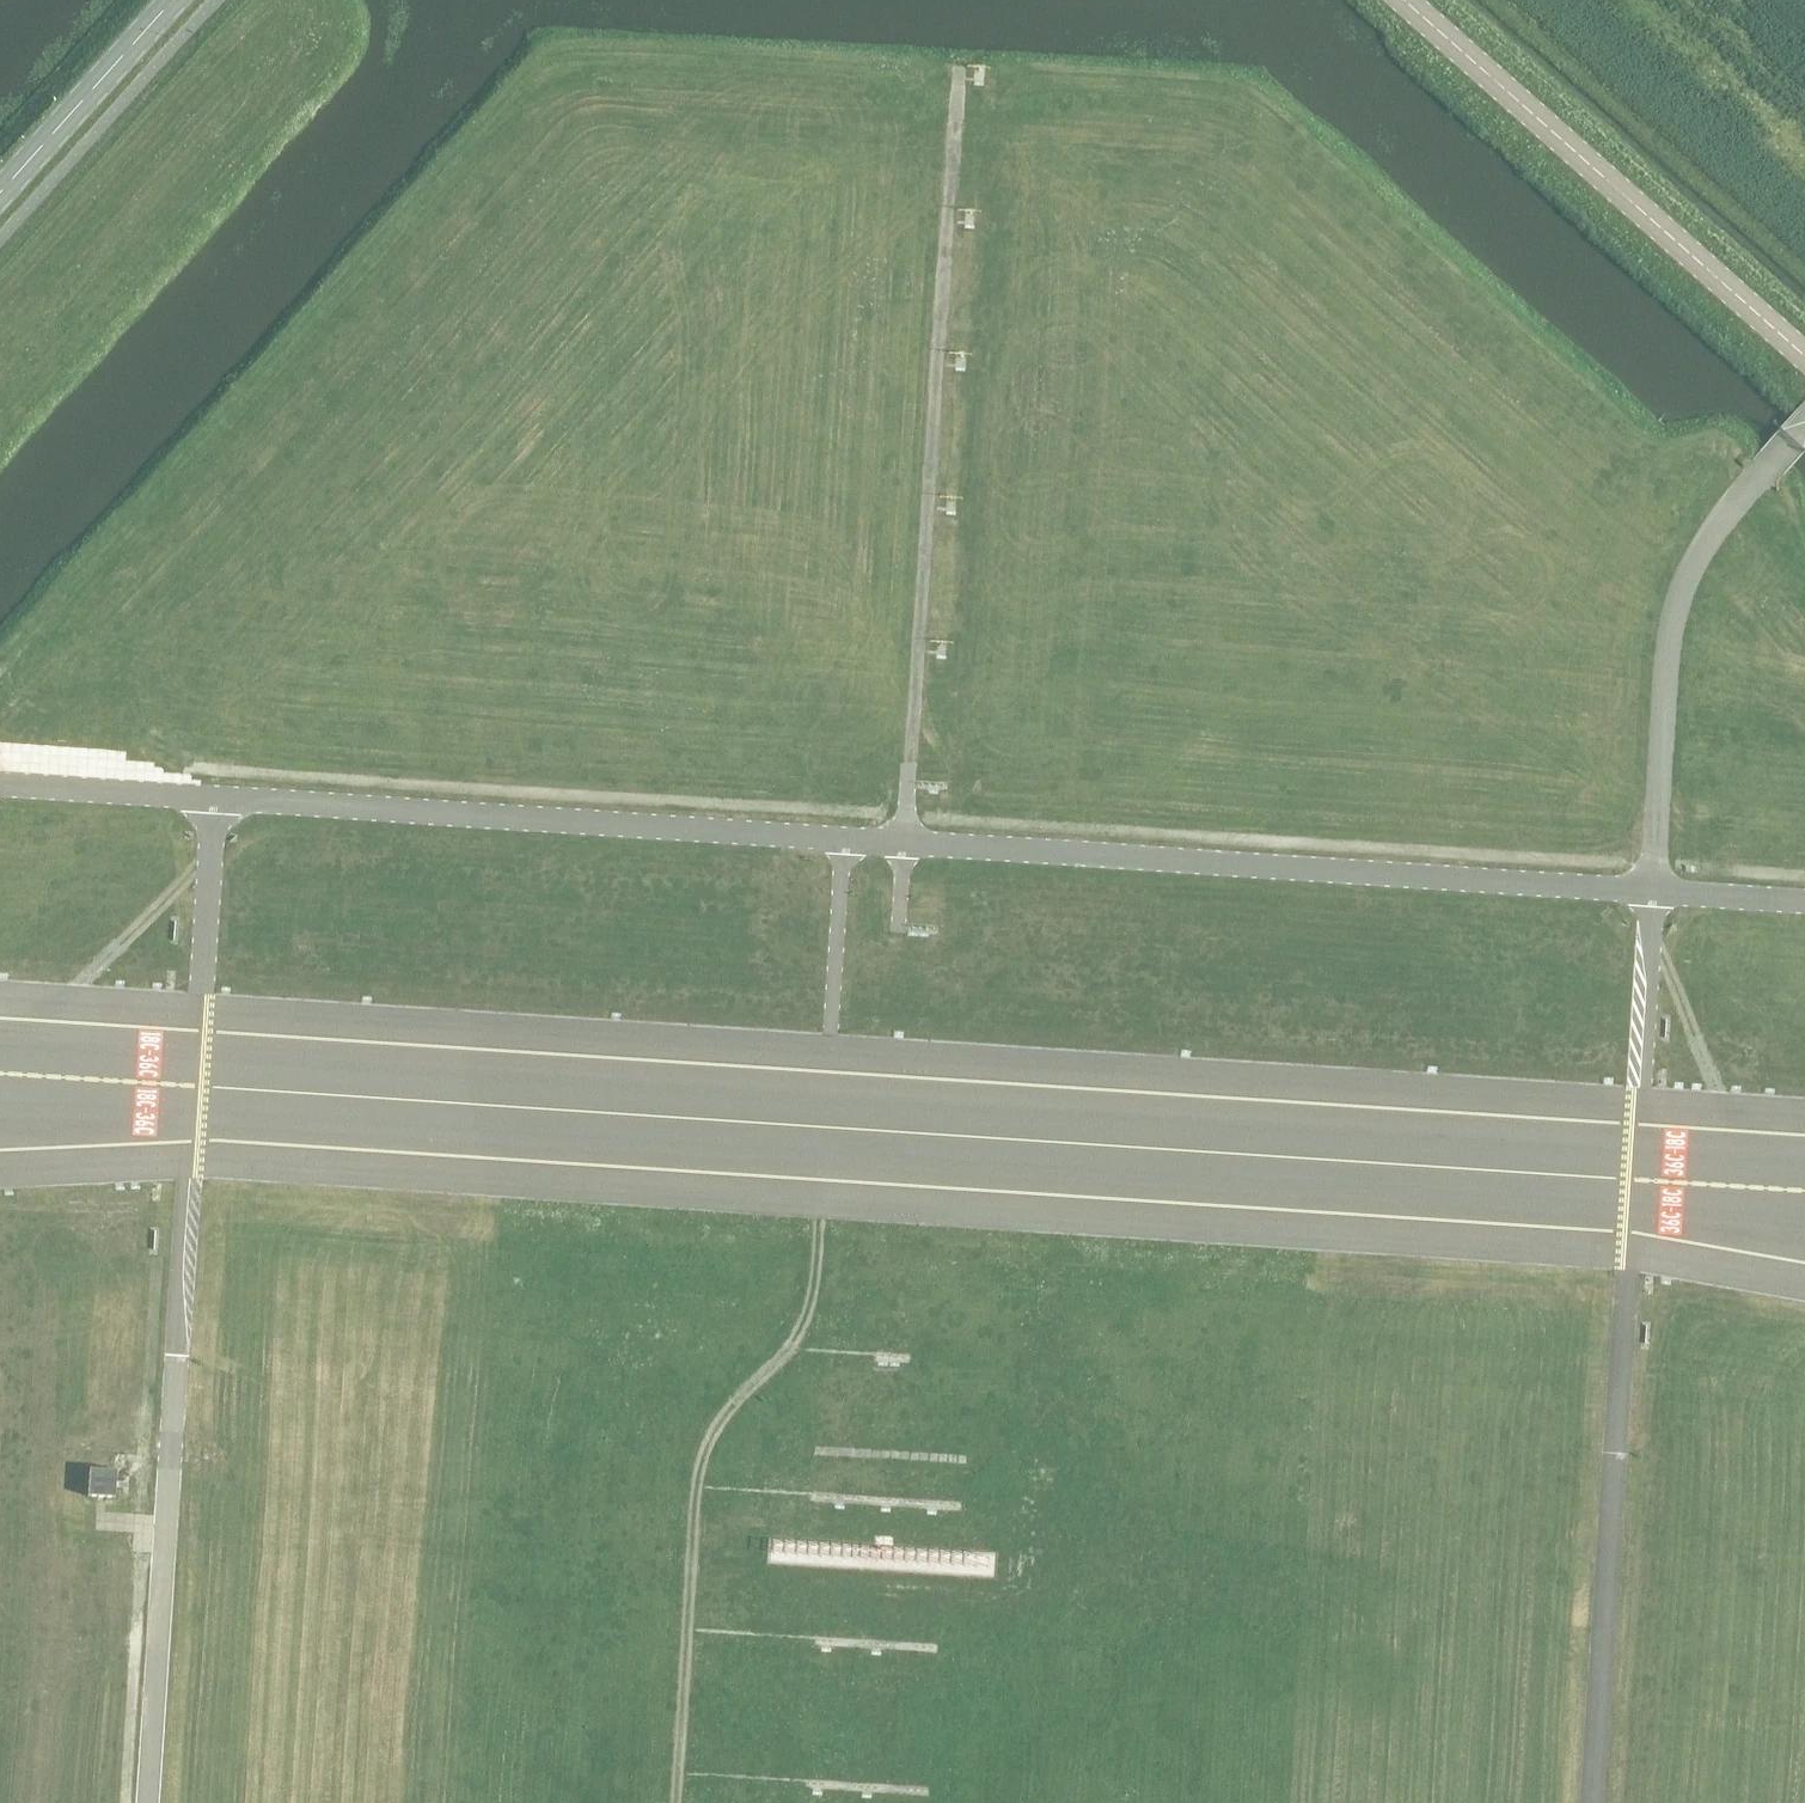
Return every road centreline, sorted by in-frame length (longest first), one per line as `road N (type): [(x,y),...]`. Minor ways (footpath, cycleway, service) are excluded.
road 1 (track): [(673,1802),(697,1474),(714,1431),(804,1323),(818,1223)]
road 2 (tertiary): [(1804,356),(1403,0)]
road 3 (secondary): [(0,196),(175,0)]

